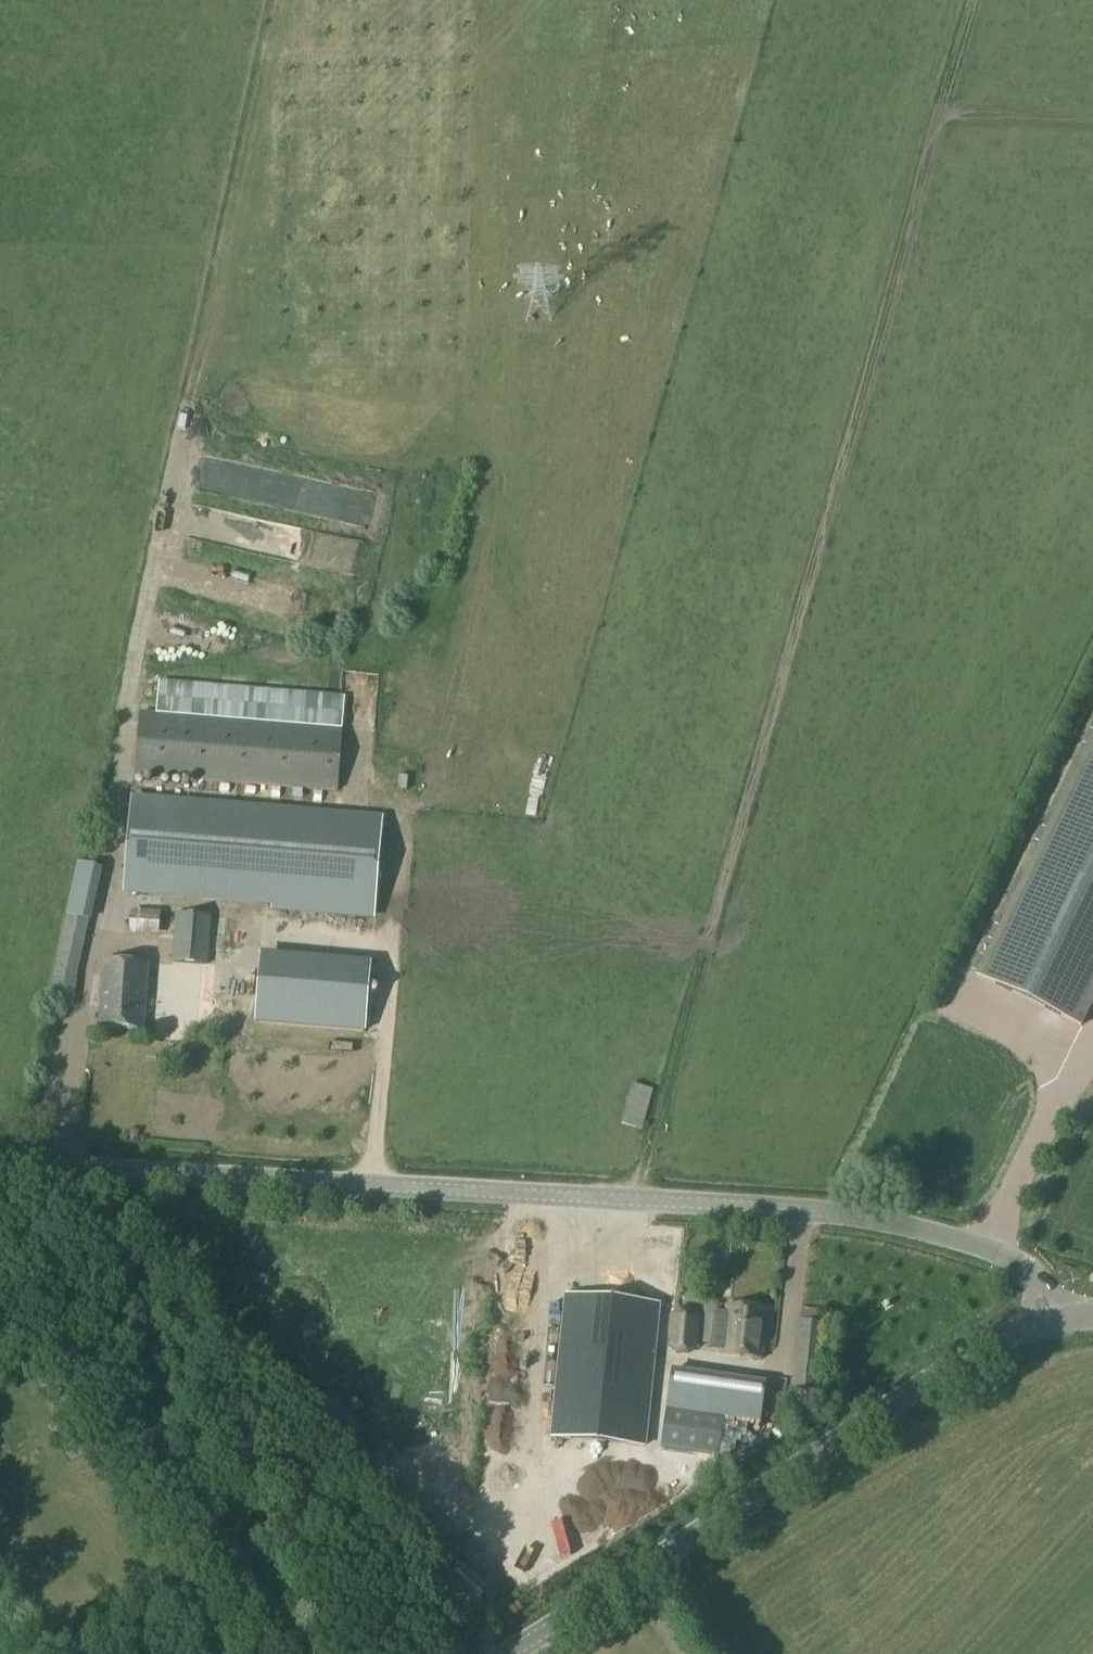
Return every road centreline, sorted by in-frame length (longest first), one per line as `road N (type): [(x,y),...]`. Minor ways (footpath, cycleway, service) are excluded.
road 1 (track): [(970,0),(641,1204)]
road 2 (track): [(49,1164),(115,855),(116,767),(184,390),(273,0)]
road 3 (tertiary): [(1057,1318),(1021,1261),(856,1218),(396,1194),(0,1160)]
road 4 (tertiary): [(505,1653),(964,1363),(1057,1318)]

